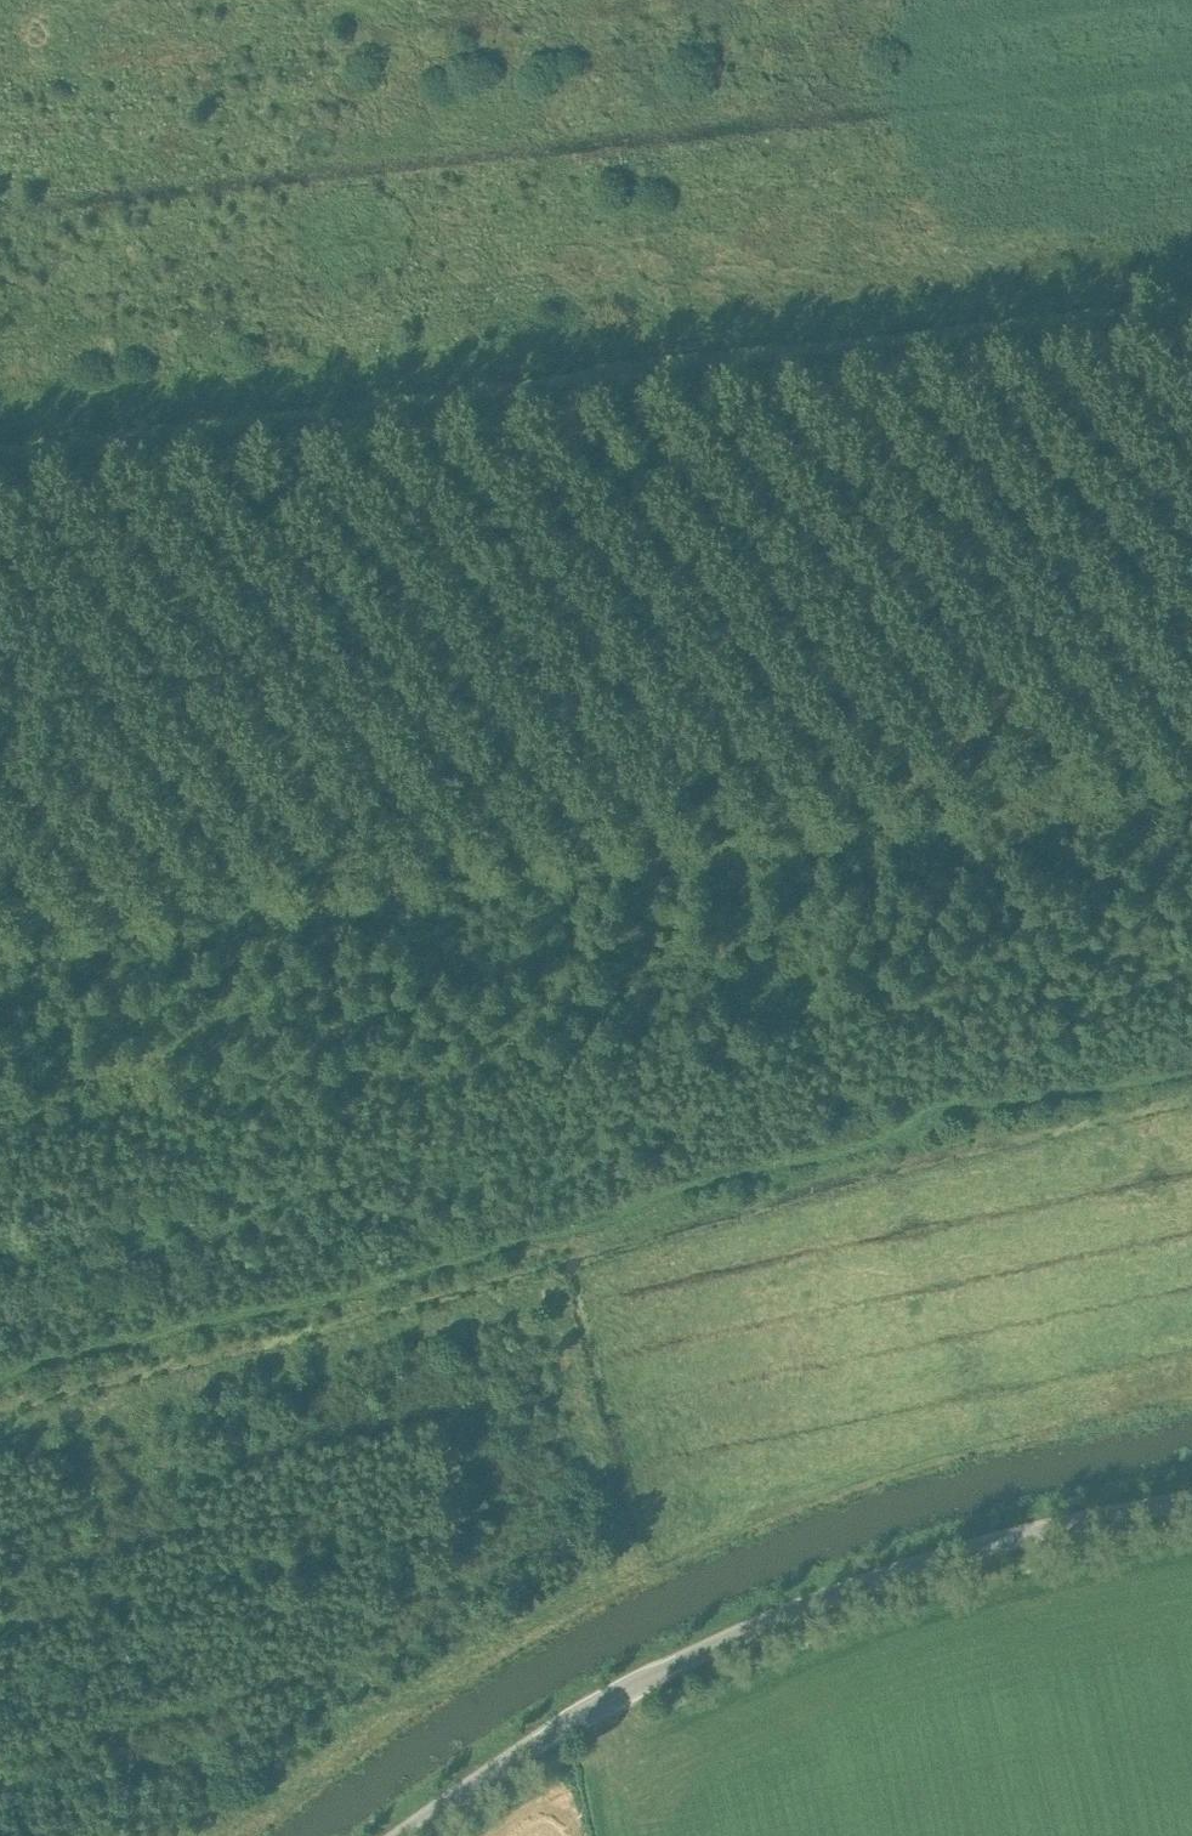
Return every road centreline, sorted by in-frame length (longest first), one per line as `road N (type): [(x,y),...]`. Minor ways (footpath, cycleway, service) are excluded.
road 1 (unclassified): [(401,1835),(637,1682),(735,1635),(932,1561),(1191,1501)]

